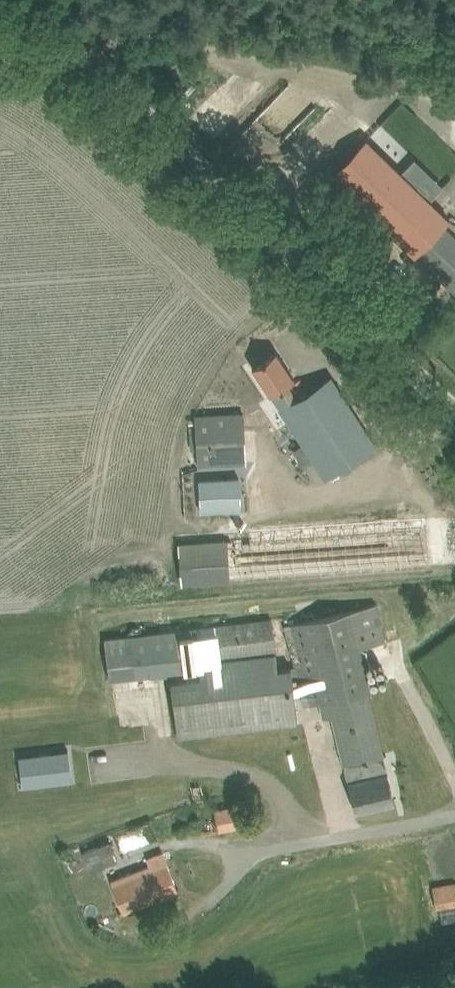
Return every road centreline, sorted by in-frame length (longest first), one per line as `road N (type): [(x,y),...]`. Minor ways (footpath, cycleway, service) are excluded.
road 1 (unclassified): [(454,416),(79,62),(0,19)]
road 2 (unclassified): [(232,851),(454,815)]

